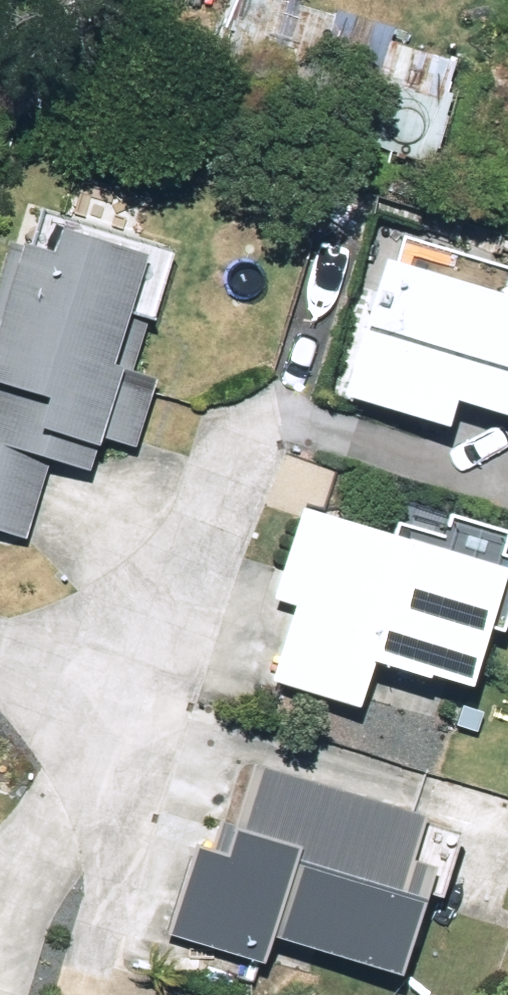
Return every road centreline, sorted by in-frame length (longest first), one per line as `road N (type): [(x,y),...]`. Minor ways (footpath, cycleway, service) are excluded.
road 1 (residential): [(76,992),(162,692)]
road 2 (residential): [(162,692),(240,417)]
road 3 (residential): [(0,643),(162,692)]

